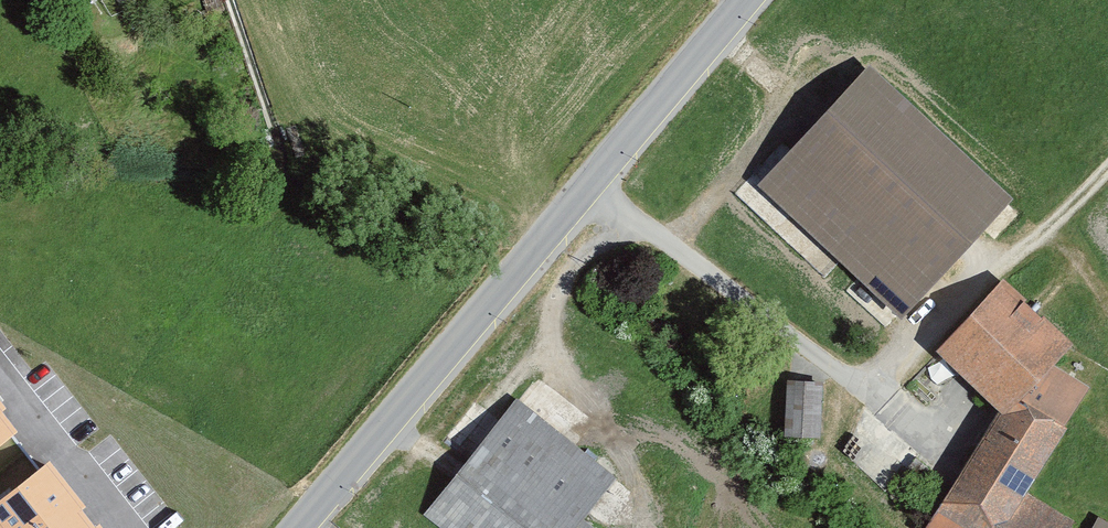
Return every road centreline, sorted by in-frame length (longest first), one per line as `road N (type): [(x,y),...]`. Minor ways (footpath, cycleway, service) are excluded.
road 1 (tertiary): [(752,0),(298,527)]
road 2 (track): [(634,227),(562,291),(533,366),(461,453),(422,451),(386,422)]
road 3 (track): [(1107,168),(960,304)]

